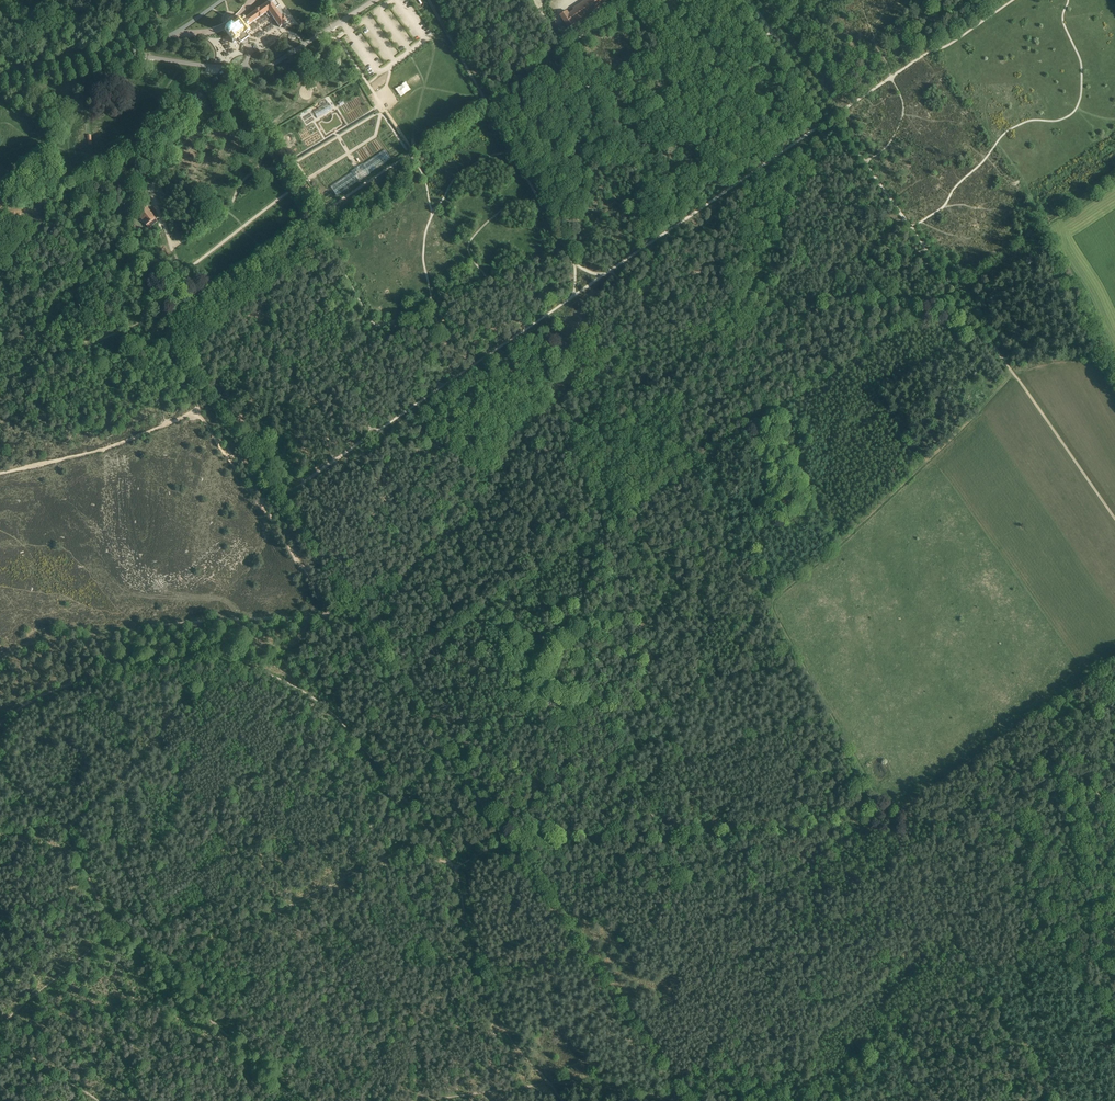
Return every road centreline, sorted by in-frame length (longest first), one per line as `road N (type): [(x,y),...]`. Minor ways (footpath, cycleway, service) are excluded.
road 1 (unclassified): [(0,83),(124,53),(176,33),(224,0)]
road 2 (track): [(485,102),(574,264)]
road 3 (track): [(314,220),(235,80)]
road 4 (track): [(153,192),(174,150),(214,121),(219,94),(235,80)]
road 5 (track): [(79,188),(72,130),(89,64)]
road 6 (track): [(222,282),(183,271),(153,192)]

